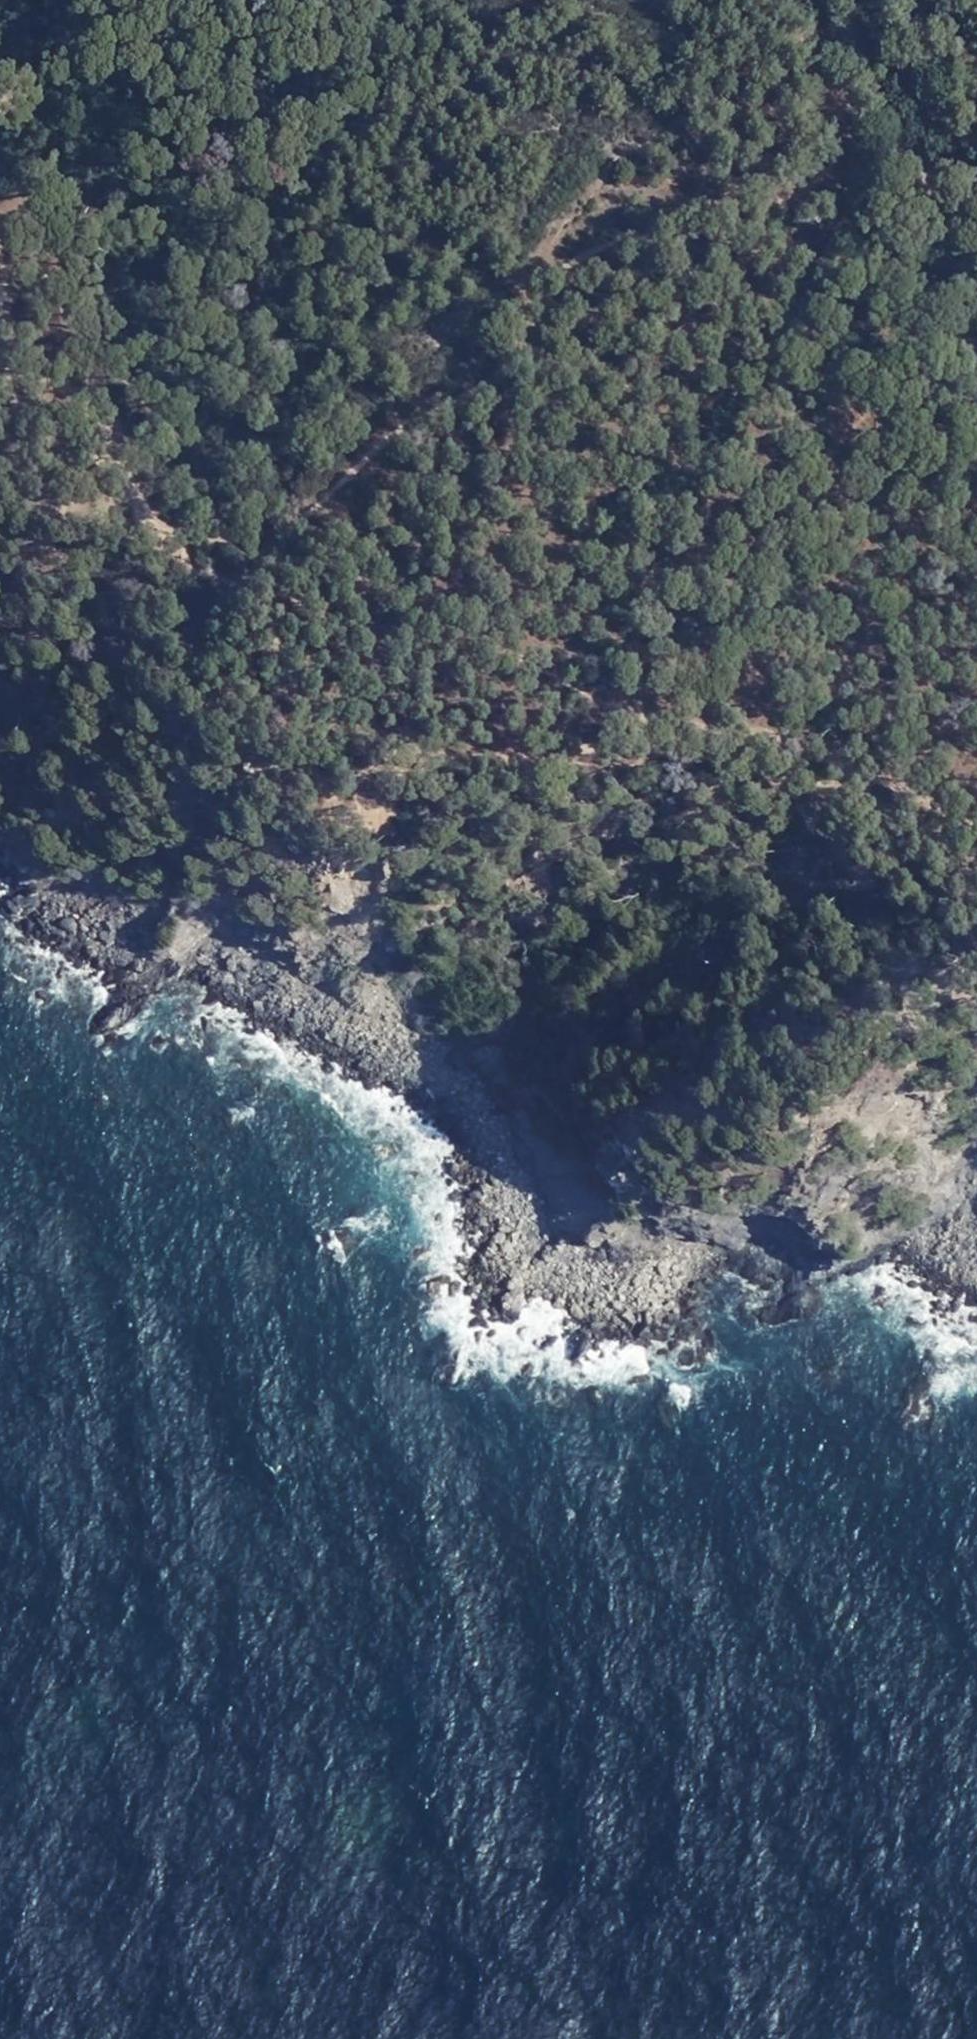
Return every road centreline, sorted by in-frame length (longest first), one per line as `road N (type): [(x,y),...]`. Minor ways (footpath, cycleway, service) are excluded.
road 1 (residential): [(976,248),(918,208),(876,159),(844,87),(825,0)]

